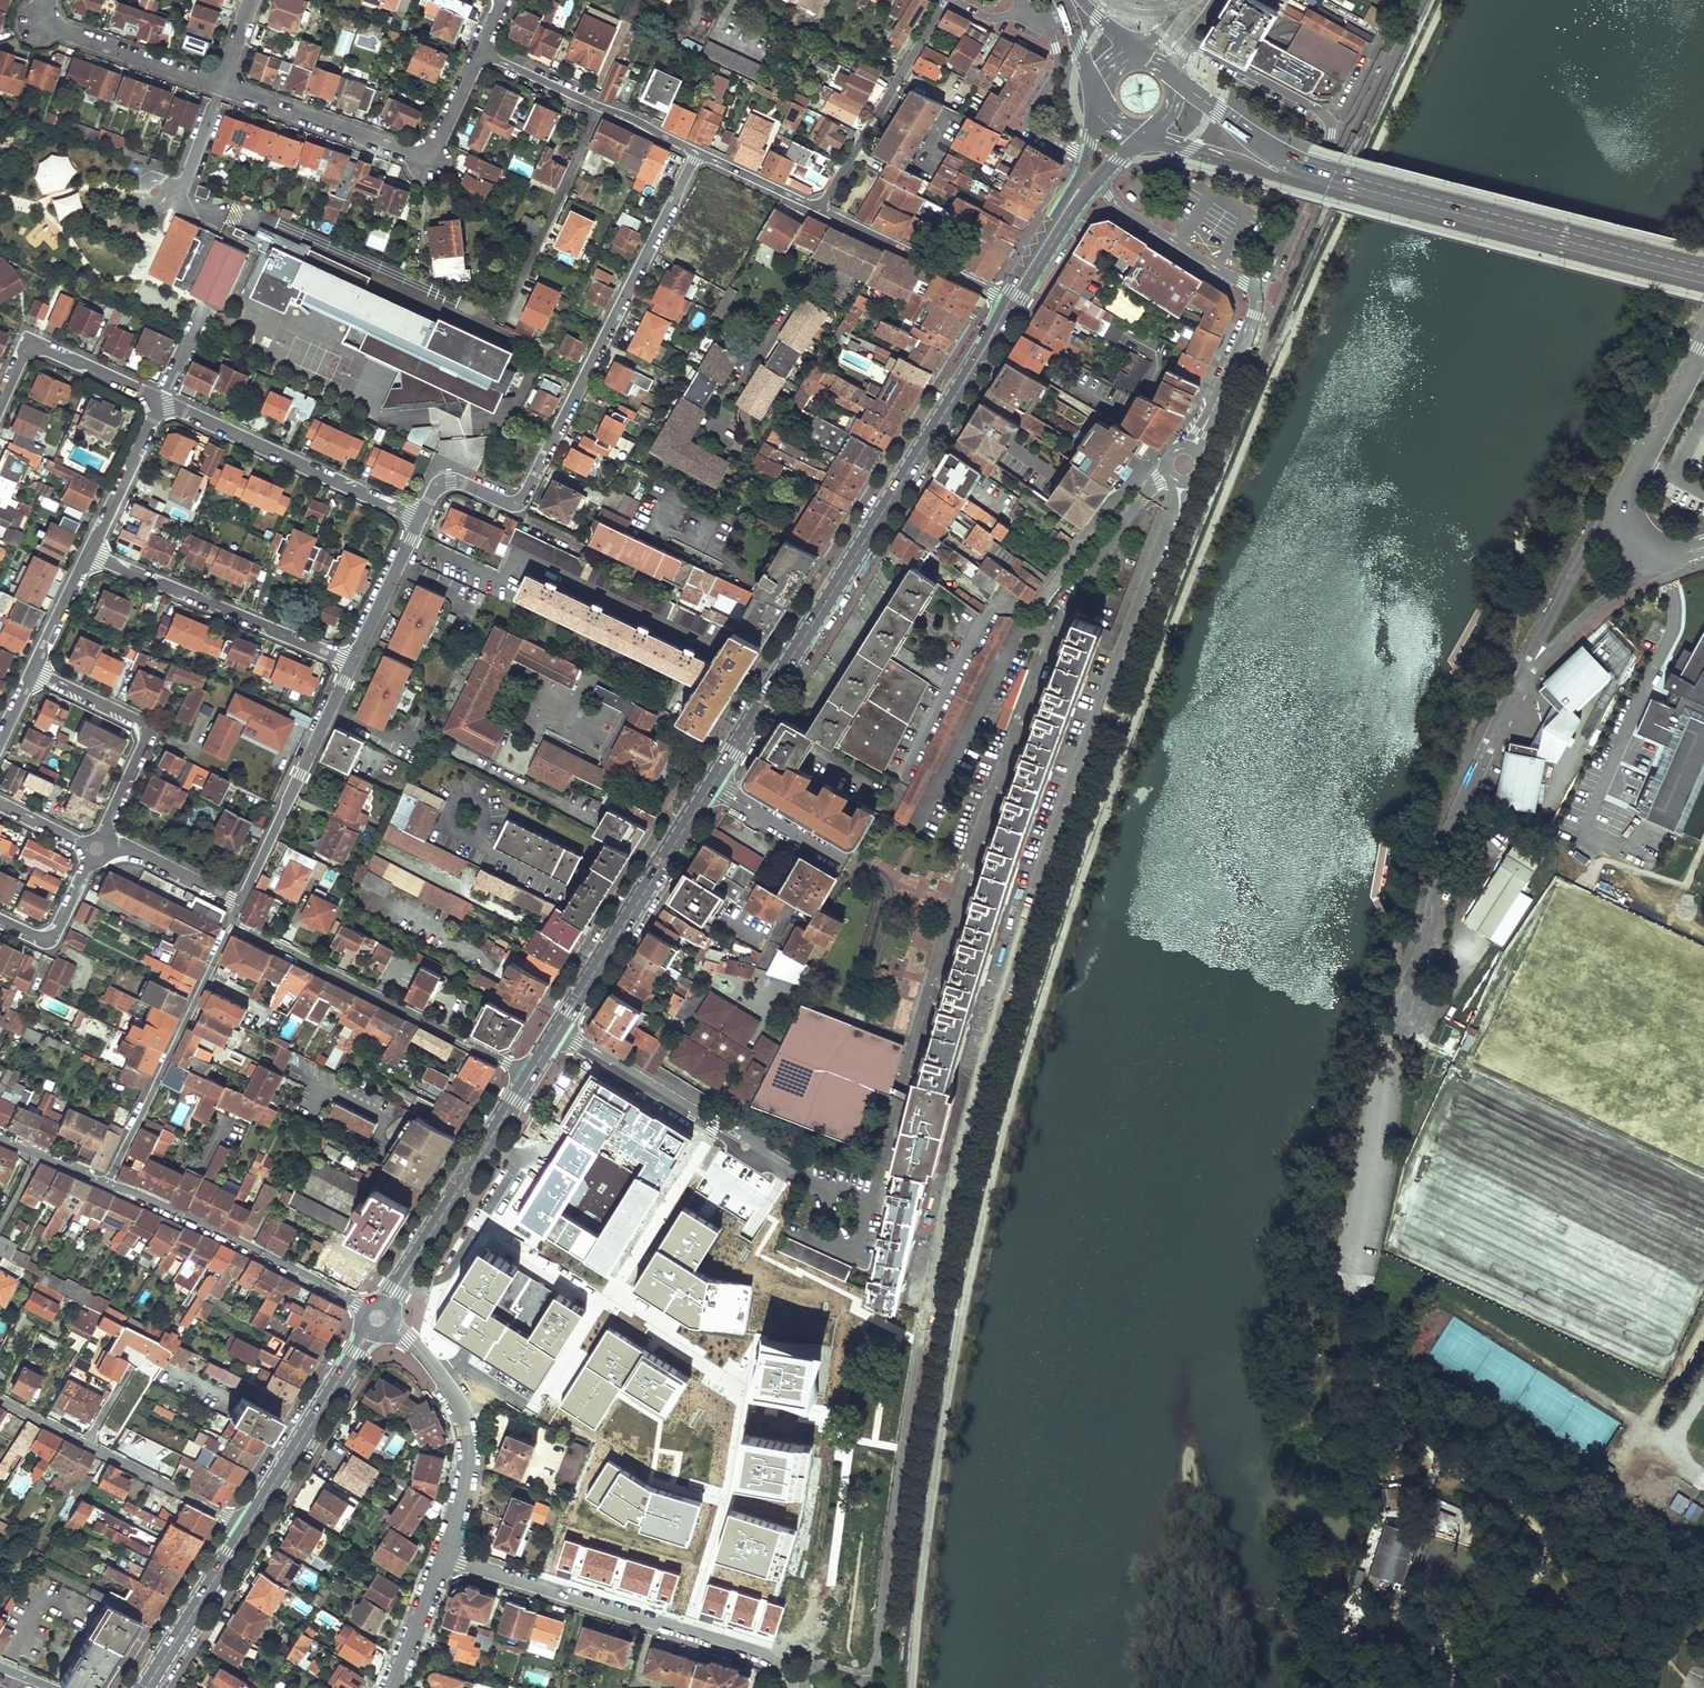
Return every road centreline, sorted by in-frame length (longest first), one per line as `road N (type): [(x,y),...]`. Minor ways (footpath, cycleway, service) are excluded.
road 1 (residential): [(1254,287),(1257,309),(1184,464),(1182,489),(1042,873),(982,1071),(926,1299)]
road 2 (primary): [(711,786),(1009,303)]
road 3 (residential): [(420,518),(434,491),(451,481),(508,504),(525,496),(699,153)]
road 4 (secondary): [(1330,181),(1703,273)]
road 5 (residential): [(447,1555),(755,1651),(780,1666),(790,1687)]
road 6 (residential): [(1530,667),(1450,847),(1407,1016)]
road 7 (residential): [(1188,43),(1310,105),(1330,125),(1271,272),(1254,287)]
road 8 (residential): [(219,84),(428,160),(479,52)]
road 9 (residential): [(232,923),(529,1076)]
road 10 (primary): [(557,1032),(711,786)]
road 11 (residential): [(232,923),(107,1184)]
road 12 (residential): [(160,398),(420,518)]
road 13 (residential): [(363,1310),(233,1238),(107,1184)]
road 14 (residential): [(89,551),(352,662)]
road 15 (residential): [(247,1527),(0,1401)]
road 16 (primary): [(386,1304),(529,1076)]
road 17 (residential): [(239,903),(352,662)]
road 18 (residential): [(96,849),(148,740),(140,721),(33,671)]
road 19 (residential): [(447,1555),(468,1479),(465,1424),(425,1358),(392,1327)]
road 20 (residential): [(820,208),(947,0)]
road 21 (primary): [(247,1527),(369,1333)]
road 22 (residential): [(601,108),(506,313)]
road 23 (residential): [(1009,303),(820,208)]
road 24 (residential): [(1626,480),(1530,667)]
road 25 (residential): [(0,406),(22,356),(46,347),(160,398)]
road 26 (residential): [(1254,287),(1177,246),(1113,200),(1097,180)]
road 27 (residential): [(38,24),(219,84)]
road 28 (secondary): [(1148,131),(1261,170),(1330,181)]
road 29 (primary): [(146,1687),(247,1527)]
road 30 (secondary): [(1330,181),(1175,82)]
road 31 (residential): [(1530,667),(1674,556)]
road 32 (residential): [(89,551),(160,398)]
road 33 (residential): [(352,662),(420,518)]
road 34 (residential): [(1703,344),(1626,480)]
road 35 (residential): [(711,786),(846,864)]
road 36 (residential): [(96,849),(137,851),(239,903)]
road 37 (residential): [(96,849),(58,931),(35,936),(0,919)]
road 38 (residential): [(391,1687),(447,1555)]
road 39 (residential): [(601,108),(479,52)]
road 40 (primary): [(1009,303),(1078,189)]
road 41 (residential): [(820,208),(699,153)]
road 42 (residential): [(33,671),(89,551)]
road 43 (residential): [(951,0),(982,17),(1073,24)]

